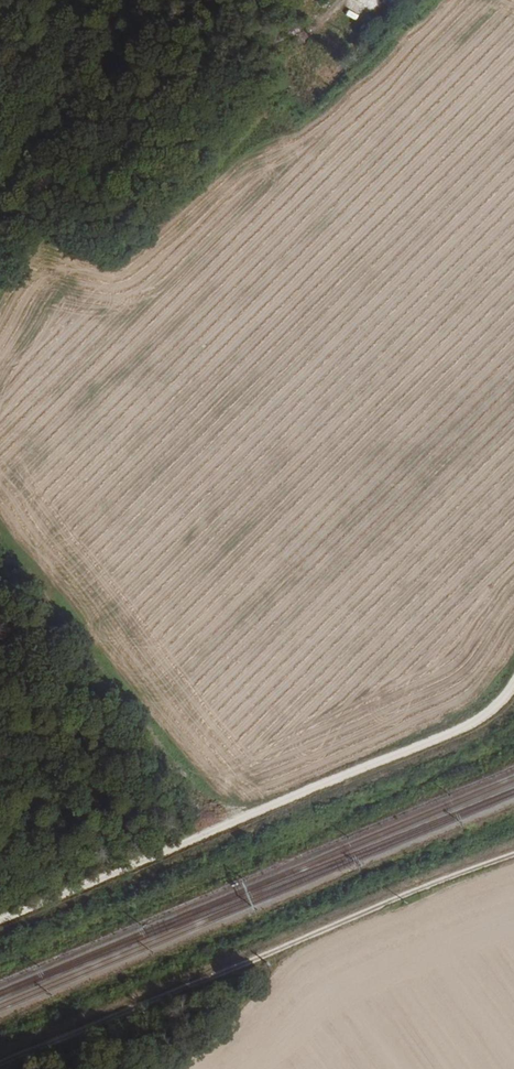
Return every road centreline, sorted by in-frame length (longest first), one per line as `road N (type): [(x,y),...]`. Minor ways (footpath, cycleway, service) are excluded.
road 1 (track): [(0,922),(461,727),(513,680)]
road 2 (track): [(0,1063),(513,853)]

